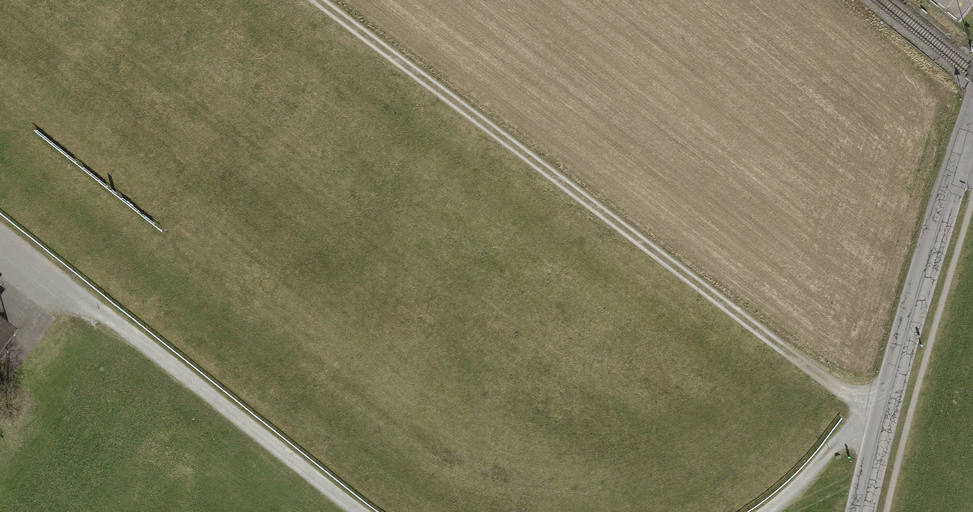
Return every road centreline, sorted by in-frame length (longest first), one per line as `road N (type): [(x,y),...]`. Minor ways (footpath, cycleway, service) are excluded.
road 1 (track): [(885,412),(862,406),(320,0)]
road 2 (track): [(356,511),(0,236)]
road 3 (tertiary): [(960,154),(863,511)]
road 4 (track): [(862,406),(820,464),(763,511)]

